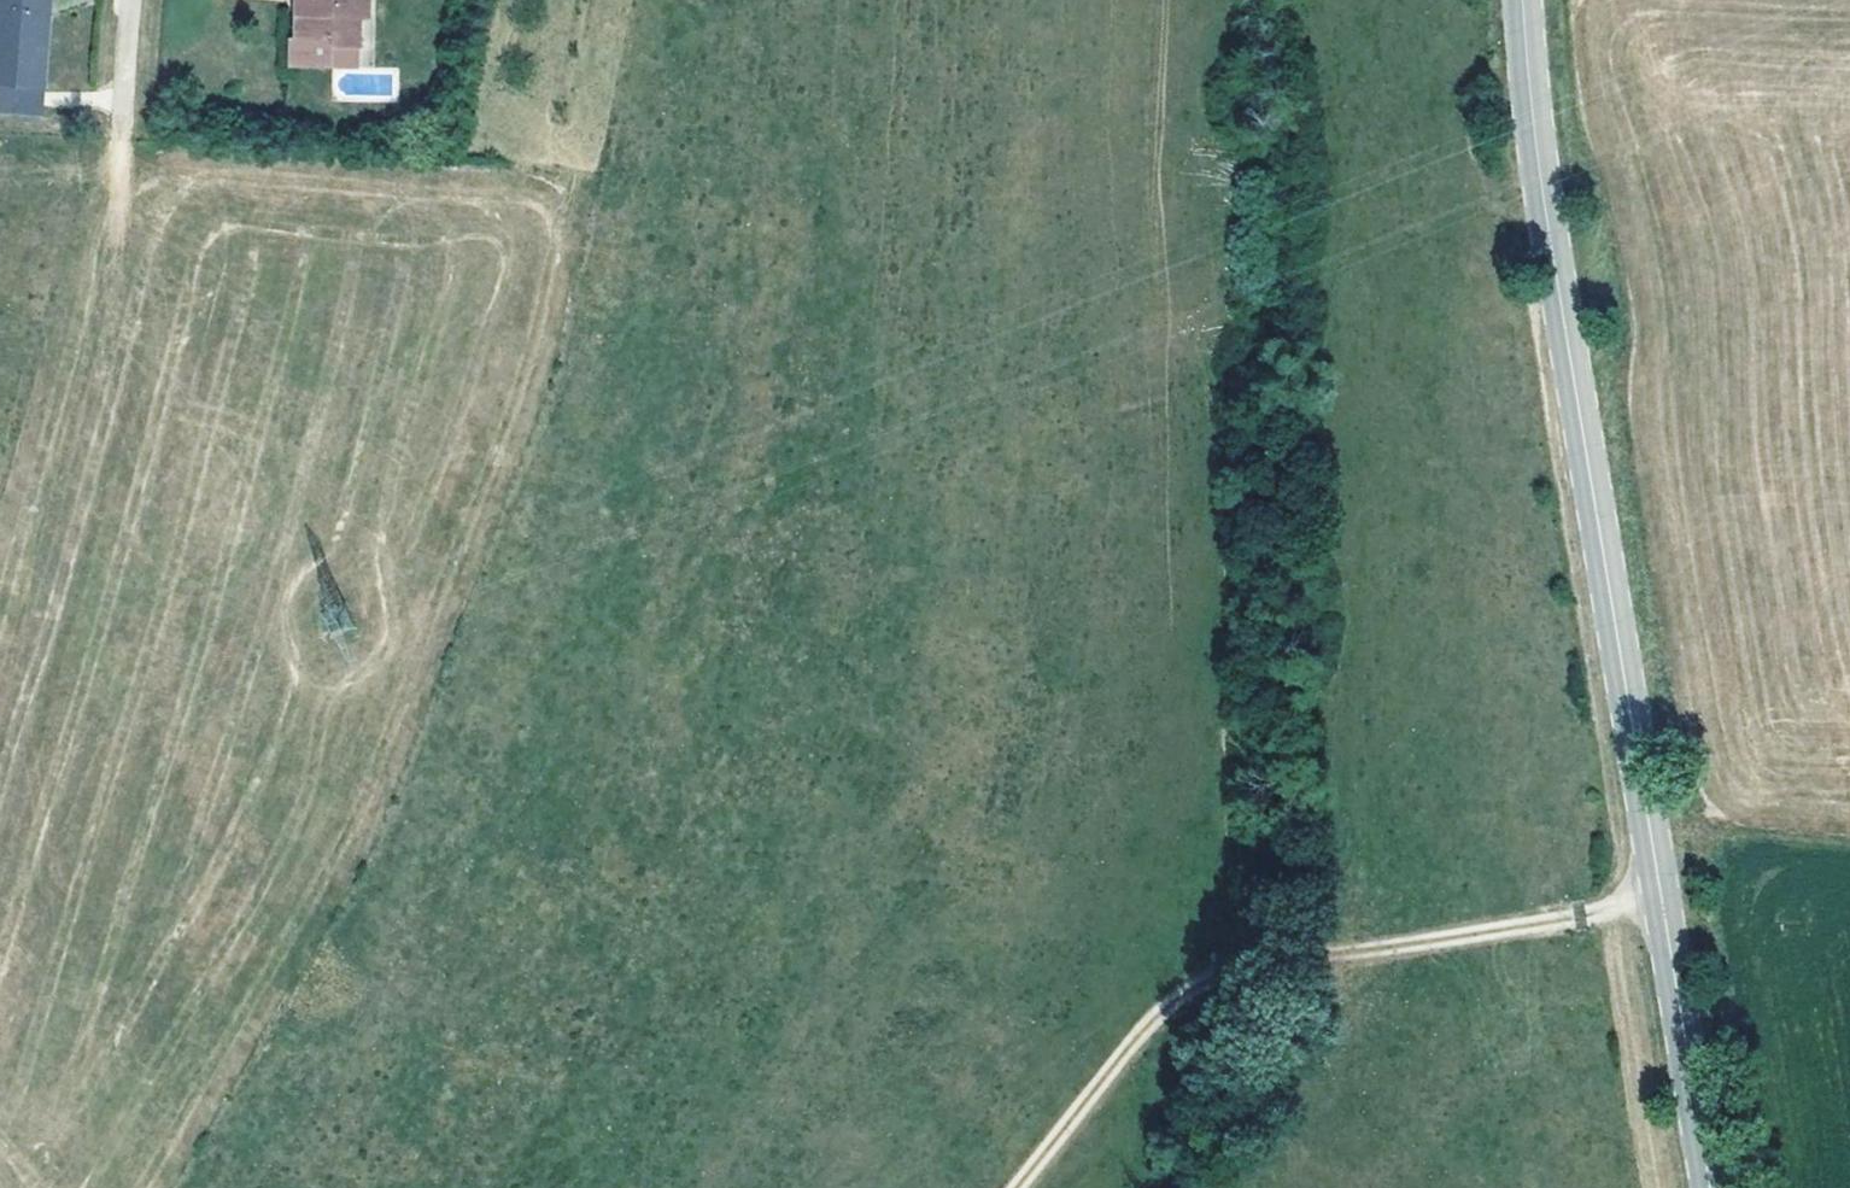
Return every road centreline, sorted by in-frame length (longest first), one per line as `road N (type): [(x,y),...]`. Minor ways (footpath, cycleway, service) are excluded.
road 1 (tertiary): [(1522,0),(1546,213),(1710,1187)]
road 2 (track): [(1032,1187),(1198,984),(1662,902)]
road 3 (track): [(0,803),(75,571),(111,318),(121,173)]
road 4 (residential): [(137,0),(121,173)]

